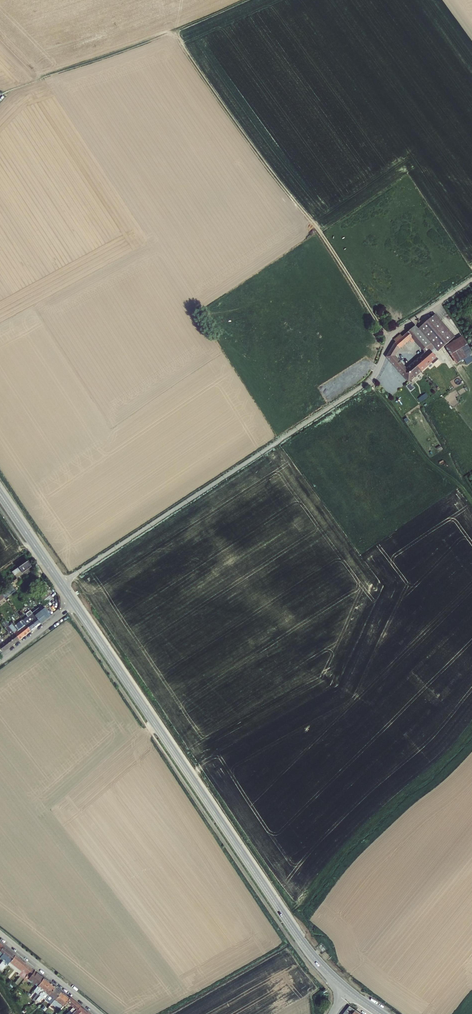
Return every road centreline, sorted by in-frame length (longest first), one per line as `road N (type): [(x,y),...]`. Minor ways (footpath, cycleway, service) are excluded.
road 1 (track): [(389,337),(174,34),(0,96)]
road 2 (residential): [(61,584),(372,380),(389,337),(471,279)]
road 3 (secondary): [(348,991),(300,940),(75,605)]
road 4 (residential): [(98,1013),(0,934)]

